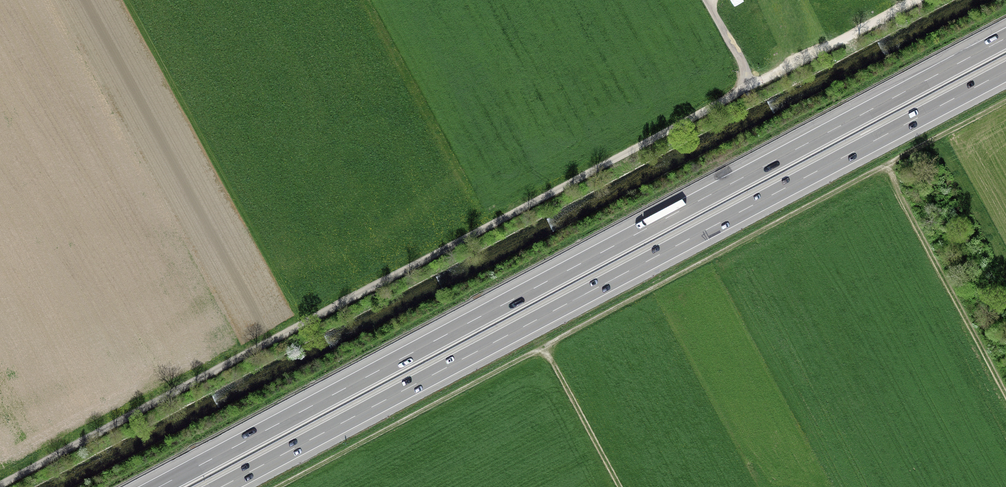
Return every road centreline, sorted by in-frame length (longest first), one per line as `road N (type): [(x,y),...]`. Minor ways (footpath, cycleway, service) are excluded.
road 1 (motorway): [(1005,38),(159,486)]
road 2 (motorway): [(221,486),(1005,71)]
road 3 (track): [(751,85),(0,484)]
road 4 (track): [(278,486),(1005,101)]
road 5 (track): [(1005,394),(887,164)]
road 6 (track): [(913,0),(751,85)]
road 7 (track): [(543,347),(618,486)]

